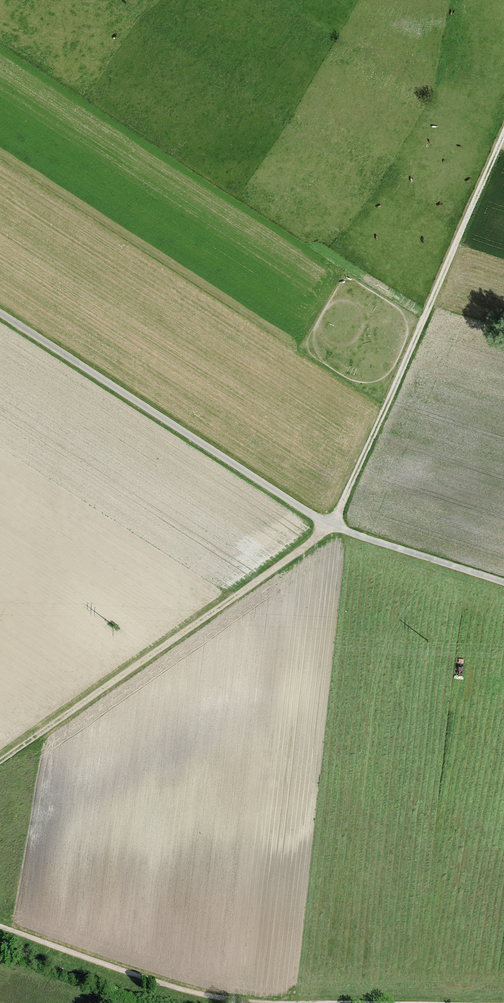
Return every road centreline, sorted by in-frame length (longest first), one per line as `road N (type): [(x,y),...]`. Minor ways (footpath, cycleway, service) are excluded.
road 1 (track): [(503,134),(335,527)]
road 2 (track): [(335,527),(0,760)]
road 3 (track): [(0,314),(335,527)]
road 4 (track): [(0,927),(169,986),(256,1002)]
road 5 (track): [(335,527),(503,582)]

